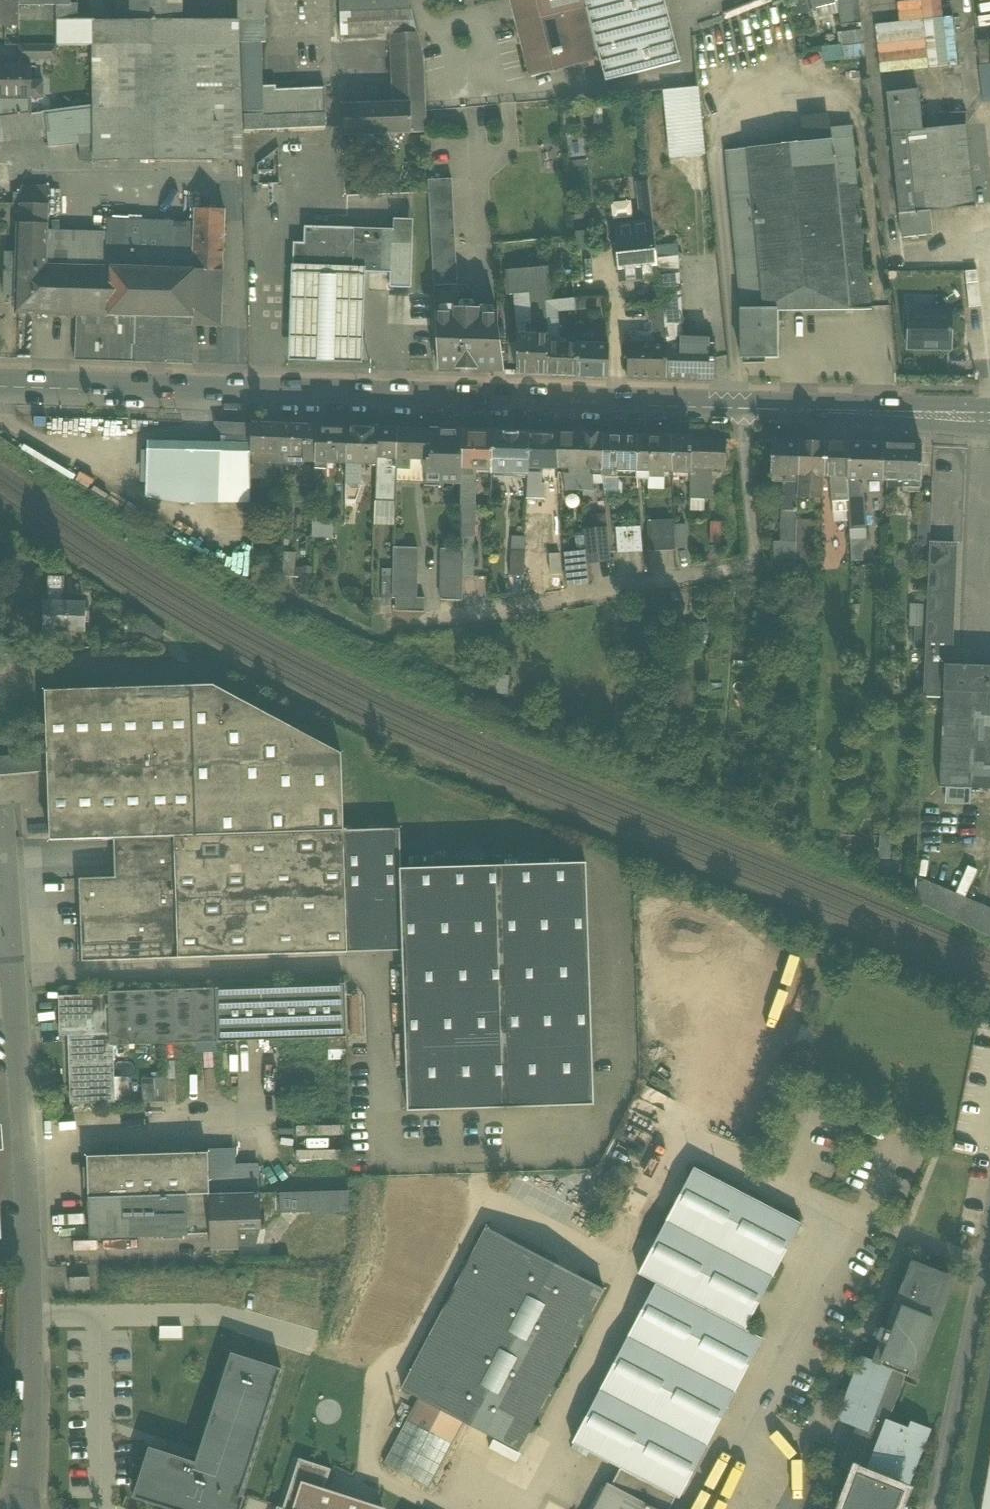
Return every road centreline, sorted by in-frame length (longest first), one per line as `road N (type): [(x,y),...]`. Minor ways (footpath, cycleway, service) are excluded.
road 1 (secondary): [(0,387),(989,419)]
road 2 (residential): [(21,1508),(36,1314),(34,1197),(10,854)]

